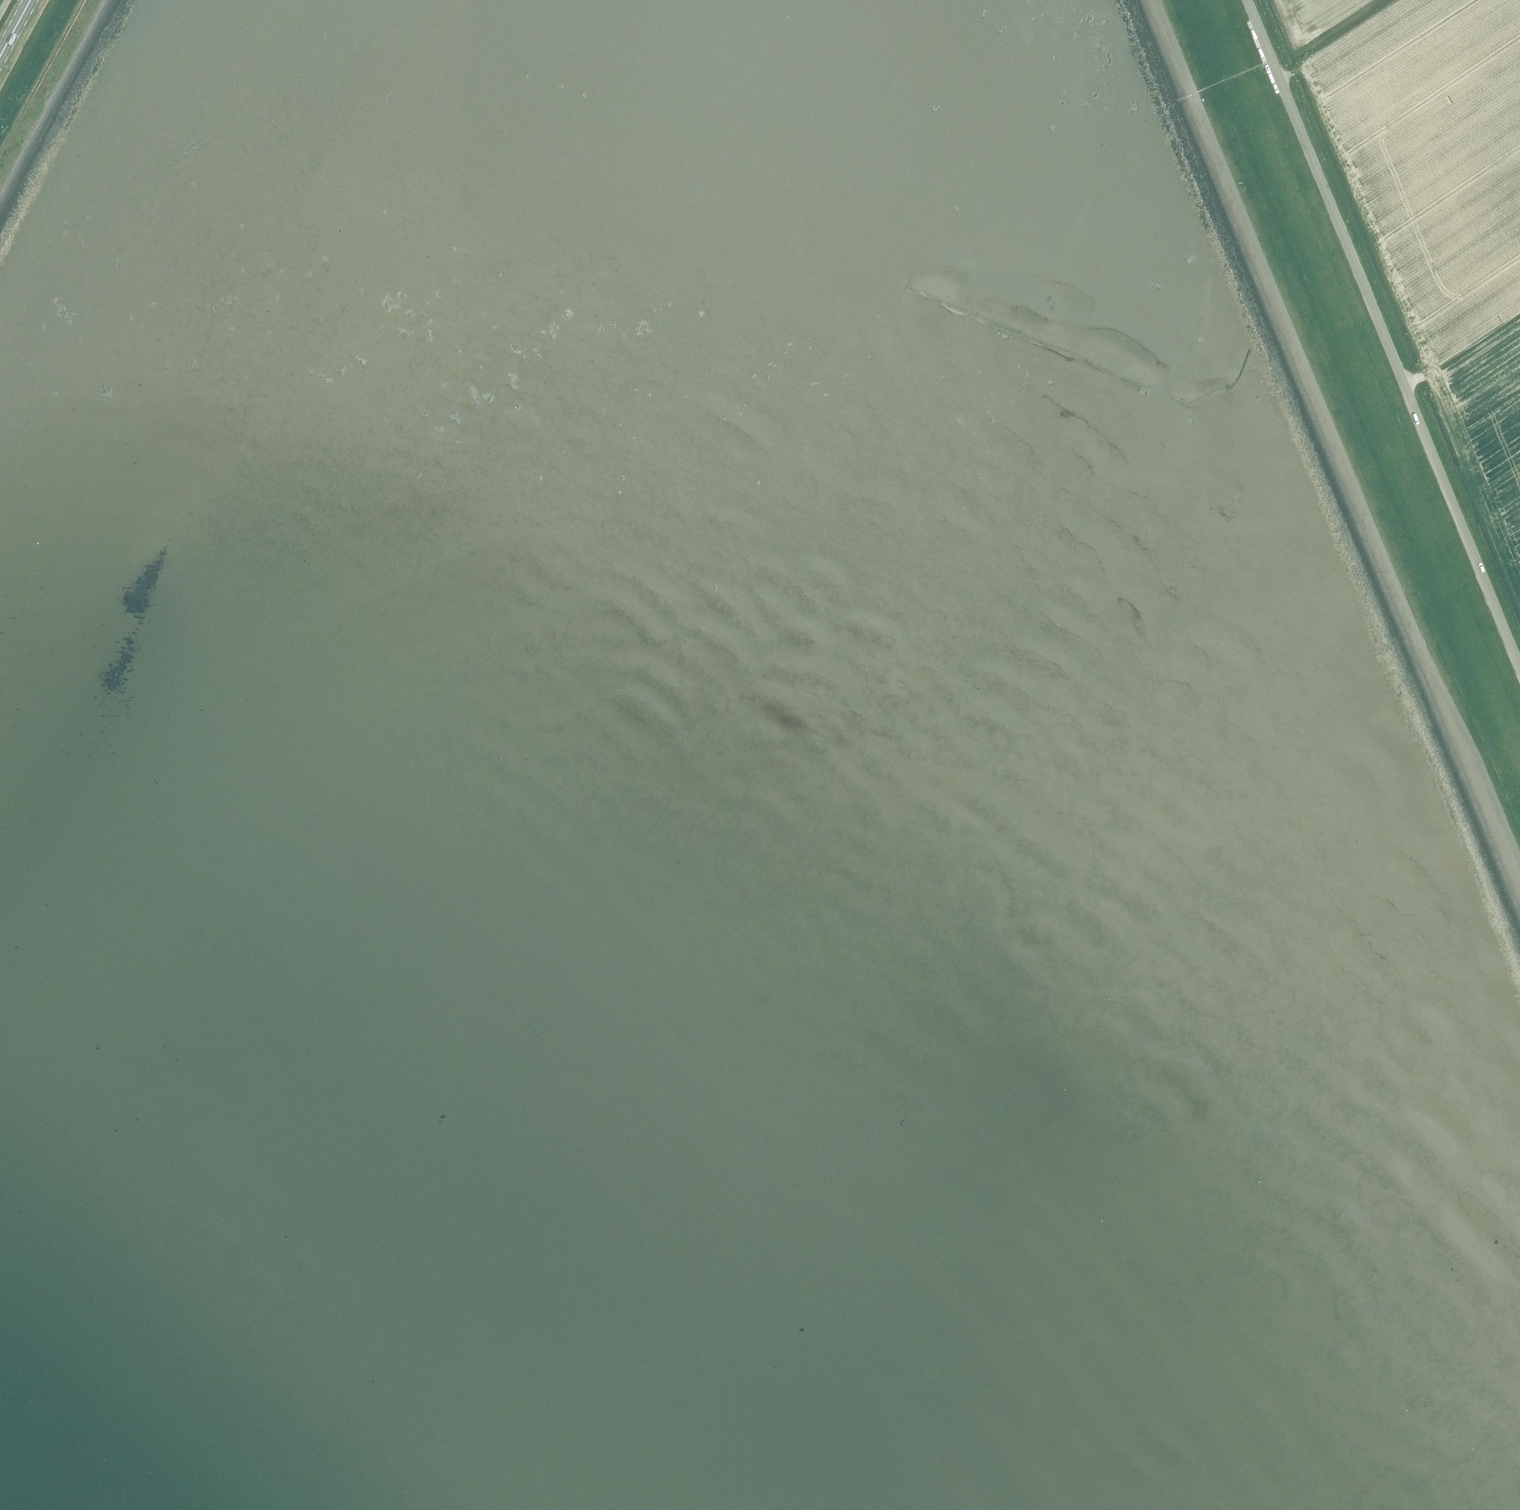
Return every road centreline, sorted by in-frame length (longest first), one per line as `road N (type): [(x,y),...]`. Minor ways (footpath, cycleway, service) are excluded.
road 1 (unclassified): [(1519,663),(1249,0)]
road 2 (track): [(85,0),(0,157)]

